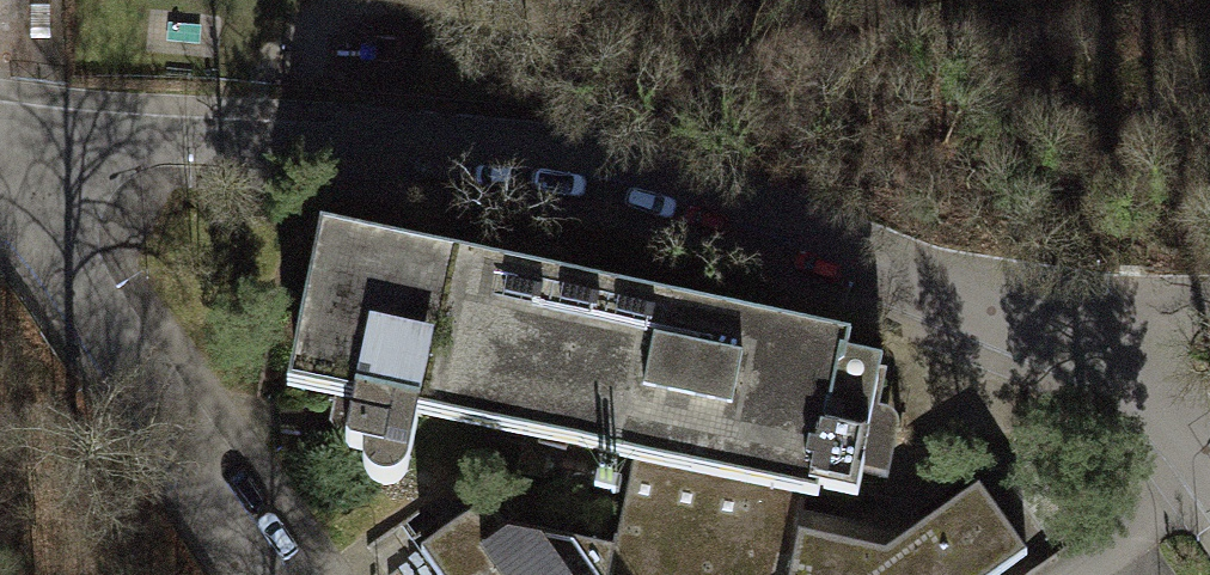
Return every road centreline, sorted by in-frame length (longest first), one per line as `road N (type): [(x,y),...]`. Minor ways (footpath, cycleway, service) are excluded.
road 1 (residential): [(17,137),(619,170),(1098,344)]
road 2 (residential): [(259,574),(33,222),(17,176),(17,137)]
road 3 (residential): [(1209,462),(1160,397),(1098,344)]

